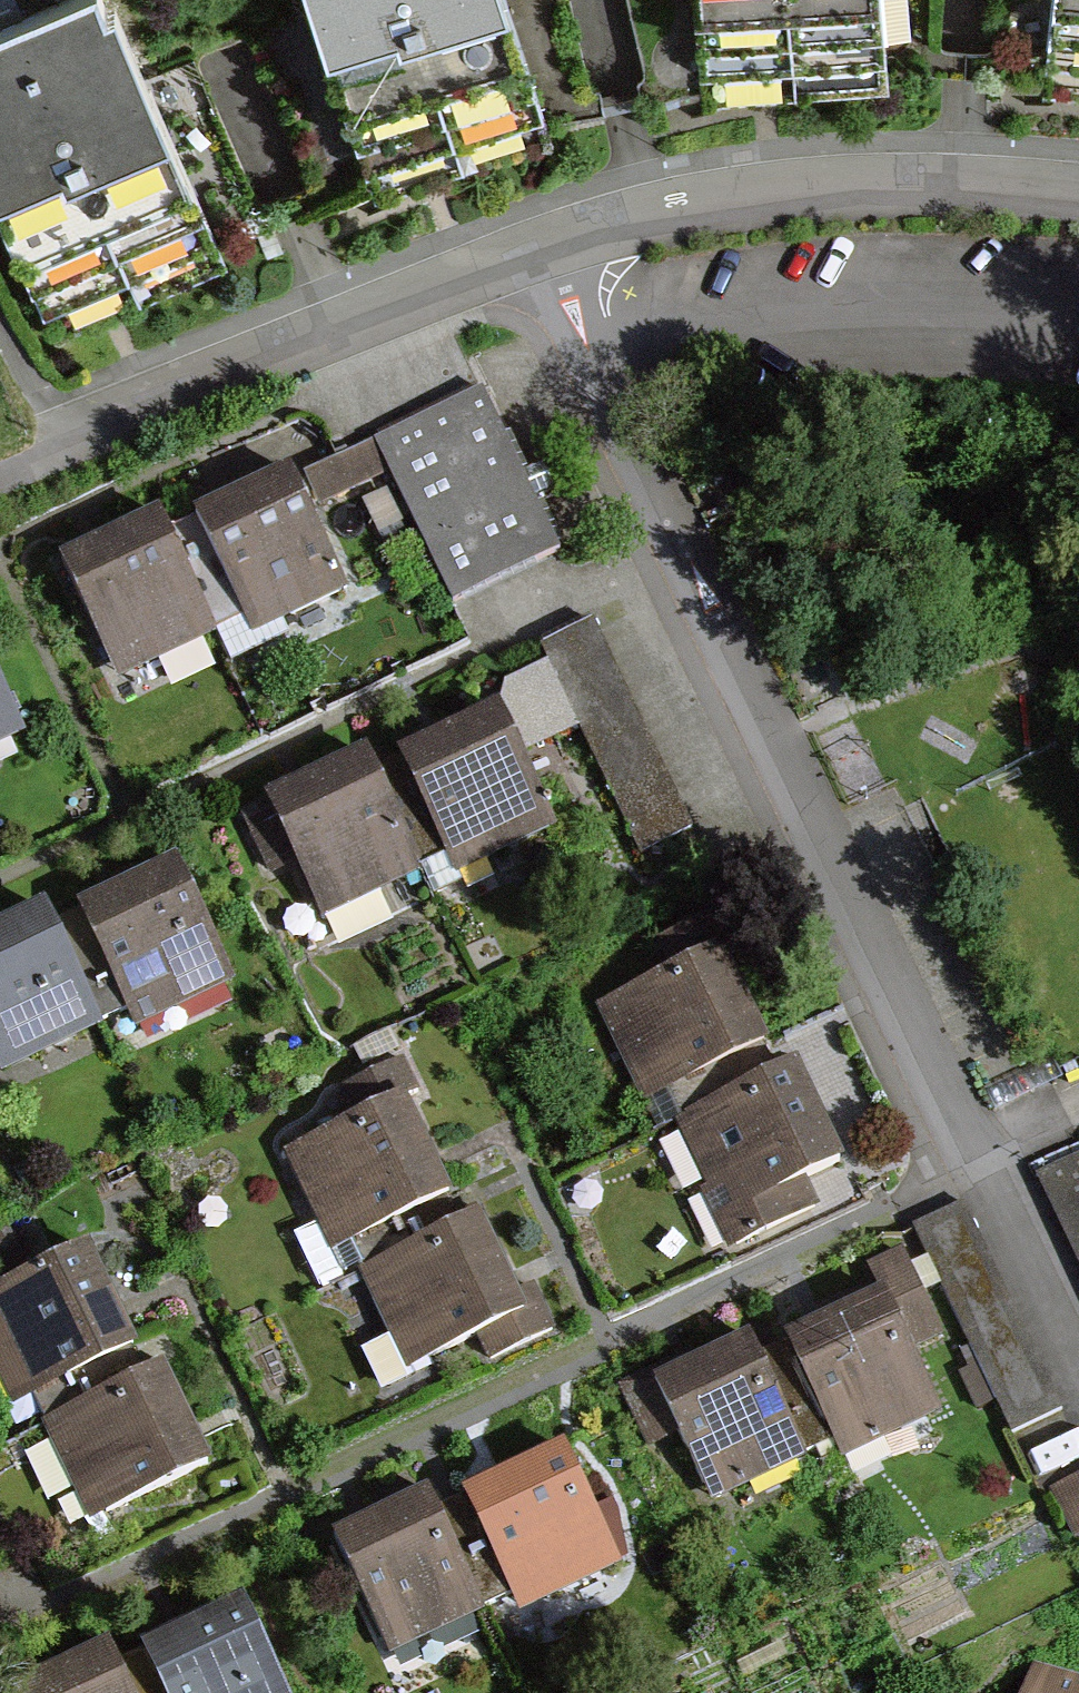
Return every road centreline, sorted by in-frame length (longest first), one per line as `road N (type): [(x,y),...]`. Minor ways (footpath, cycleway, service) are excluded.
road 1 (residential): [(990,1157),(51,1602)]
road 2 (residential): [(683,546),(0,876)]
road 3 (residential): [(683,546),(990,1157)]
road 4 (residential): [(556,237),(63,437)]
road 5 (residential): [(1078,190),(870,182),(766,188),(696,198),(556,237)]
road 6 (residential): [(556,237),(598,366),(683,546)]
road 7 (residential): [(990,1157),(1078,1341)]

